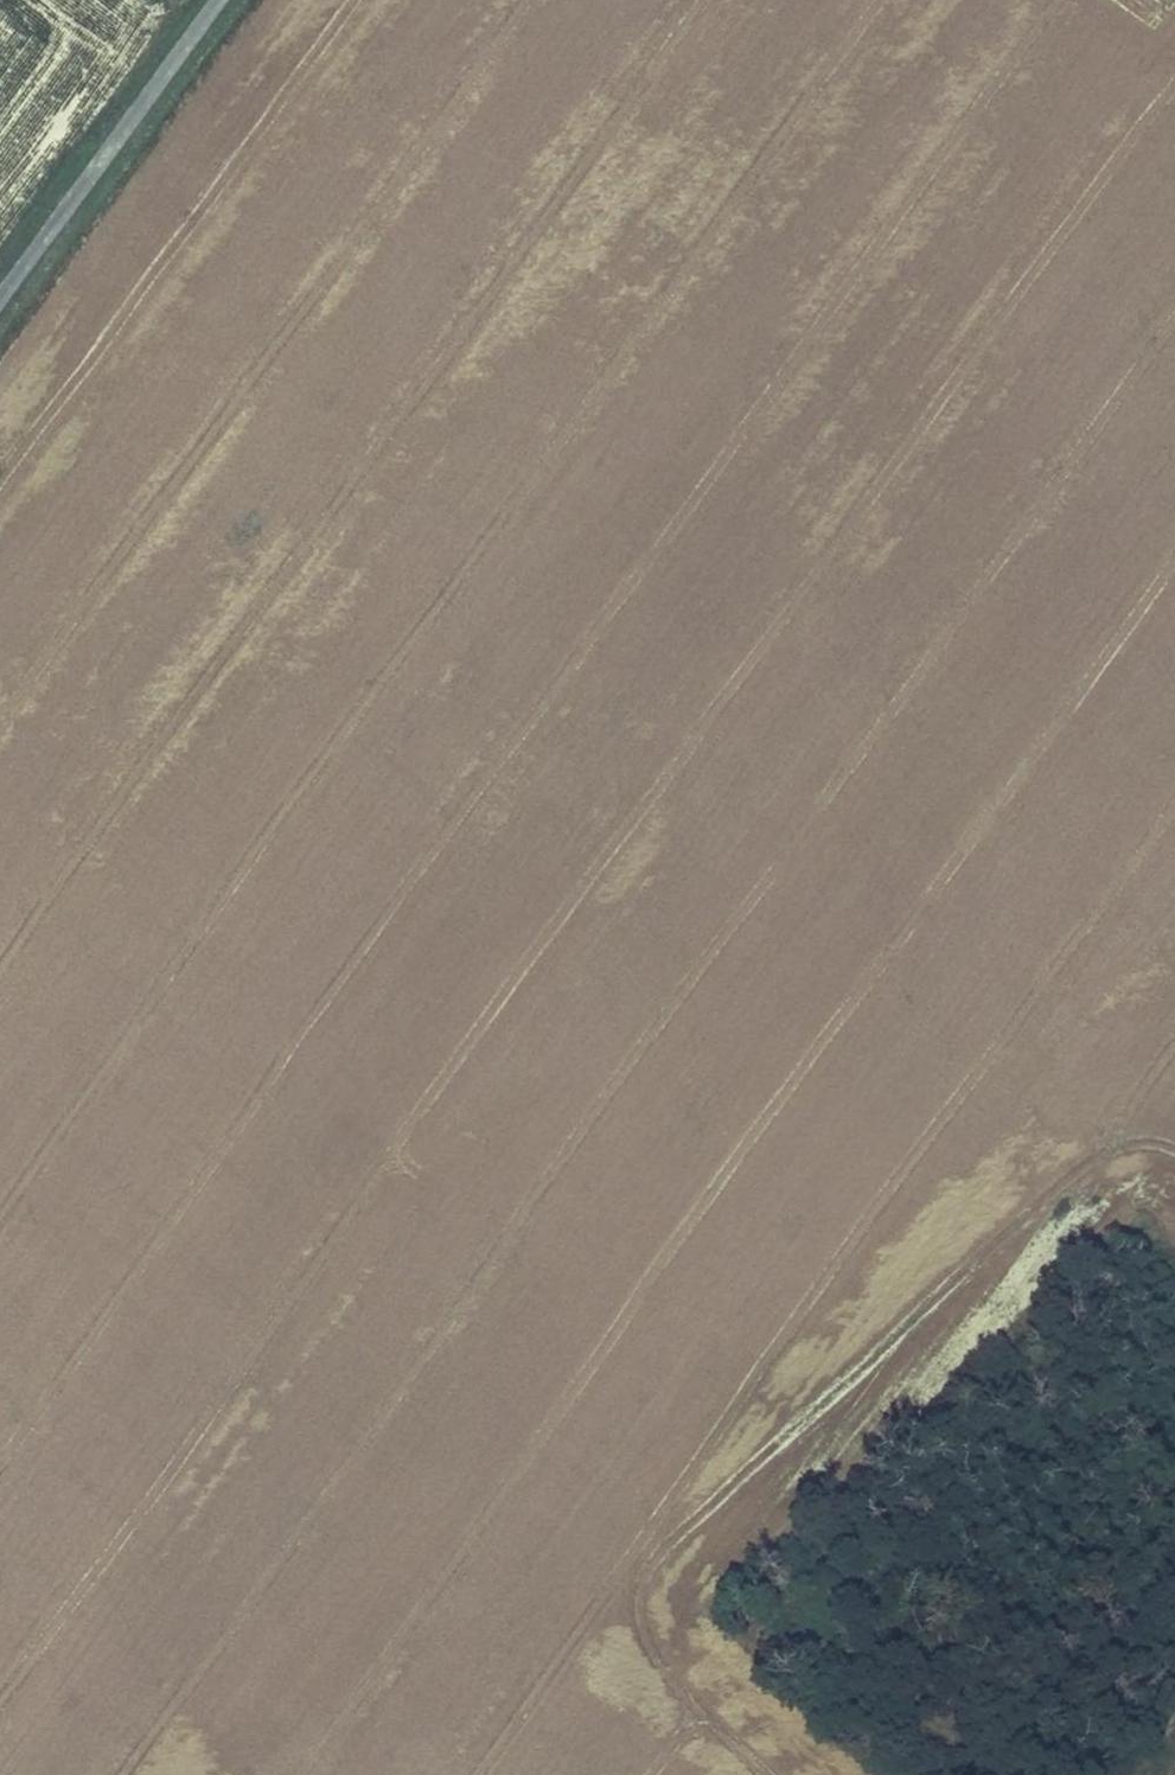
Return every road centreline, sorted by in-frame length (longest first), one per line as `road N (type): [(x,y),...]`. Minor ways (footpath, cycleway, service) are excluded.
road 1 (unclassified): [(0,304),(227,0)]

